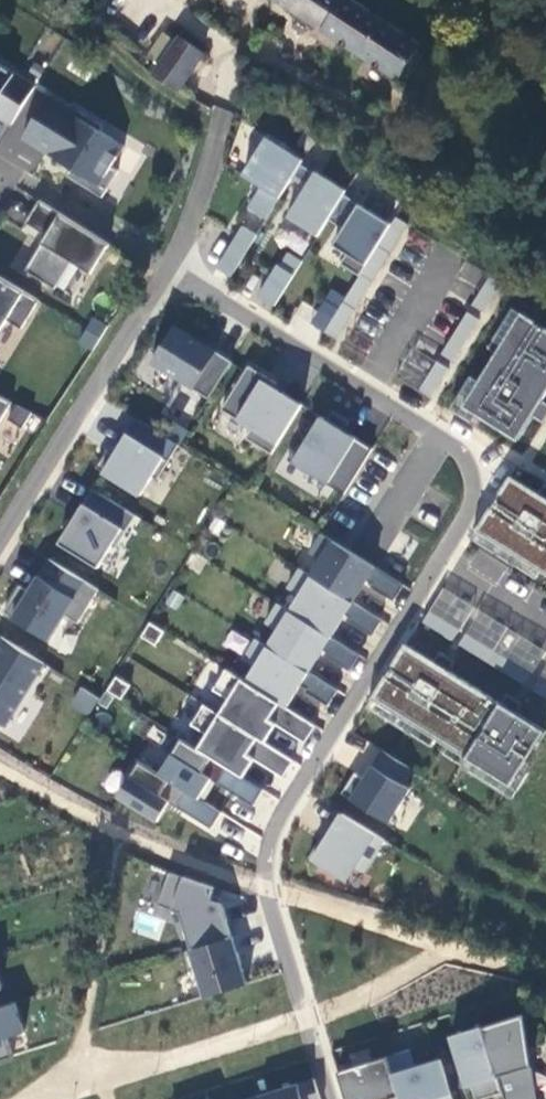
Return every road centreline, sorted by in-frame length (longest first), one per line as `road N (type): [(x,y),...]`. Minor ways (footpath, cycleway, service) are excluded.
road 1 (residential): [(175,266),(461,443),(476,472),(471,518),(278,823),(267,882),(336,1098)]
road 2 (residential): [(0,530),(175,266)]
road 3 (track): [(219,125),(112,59),(48,0)]
road 4 (residential): [(175,266),(223,109)]

